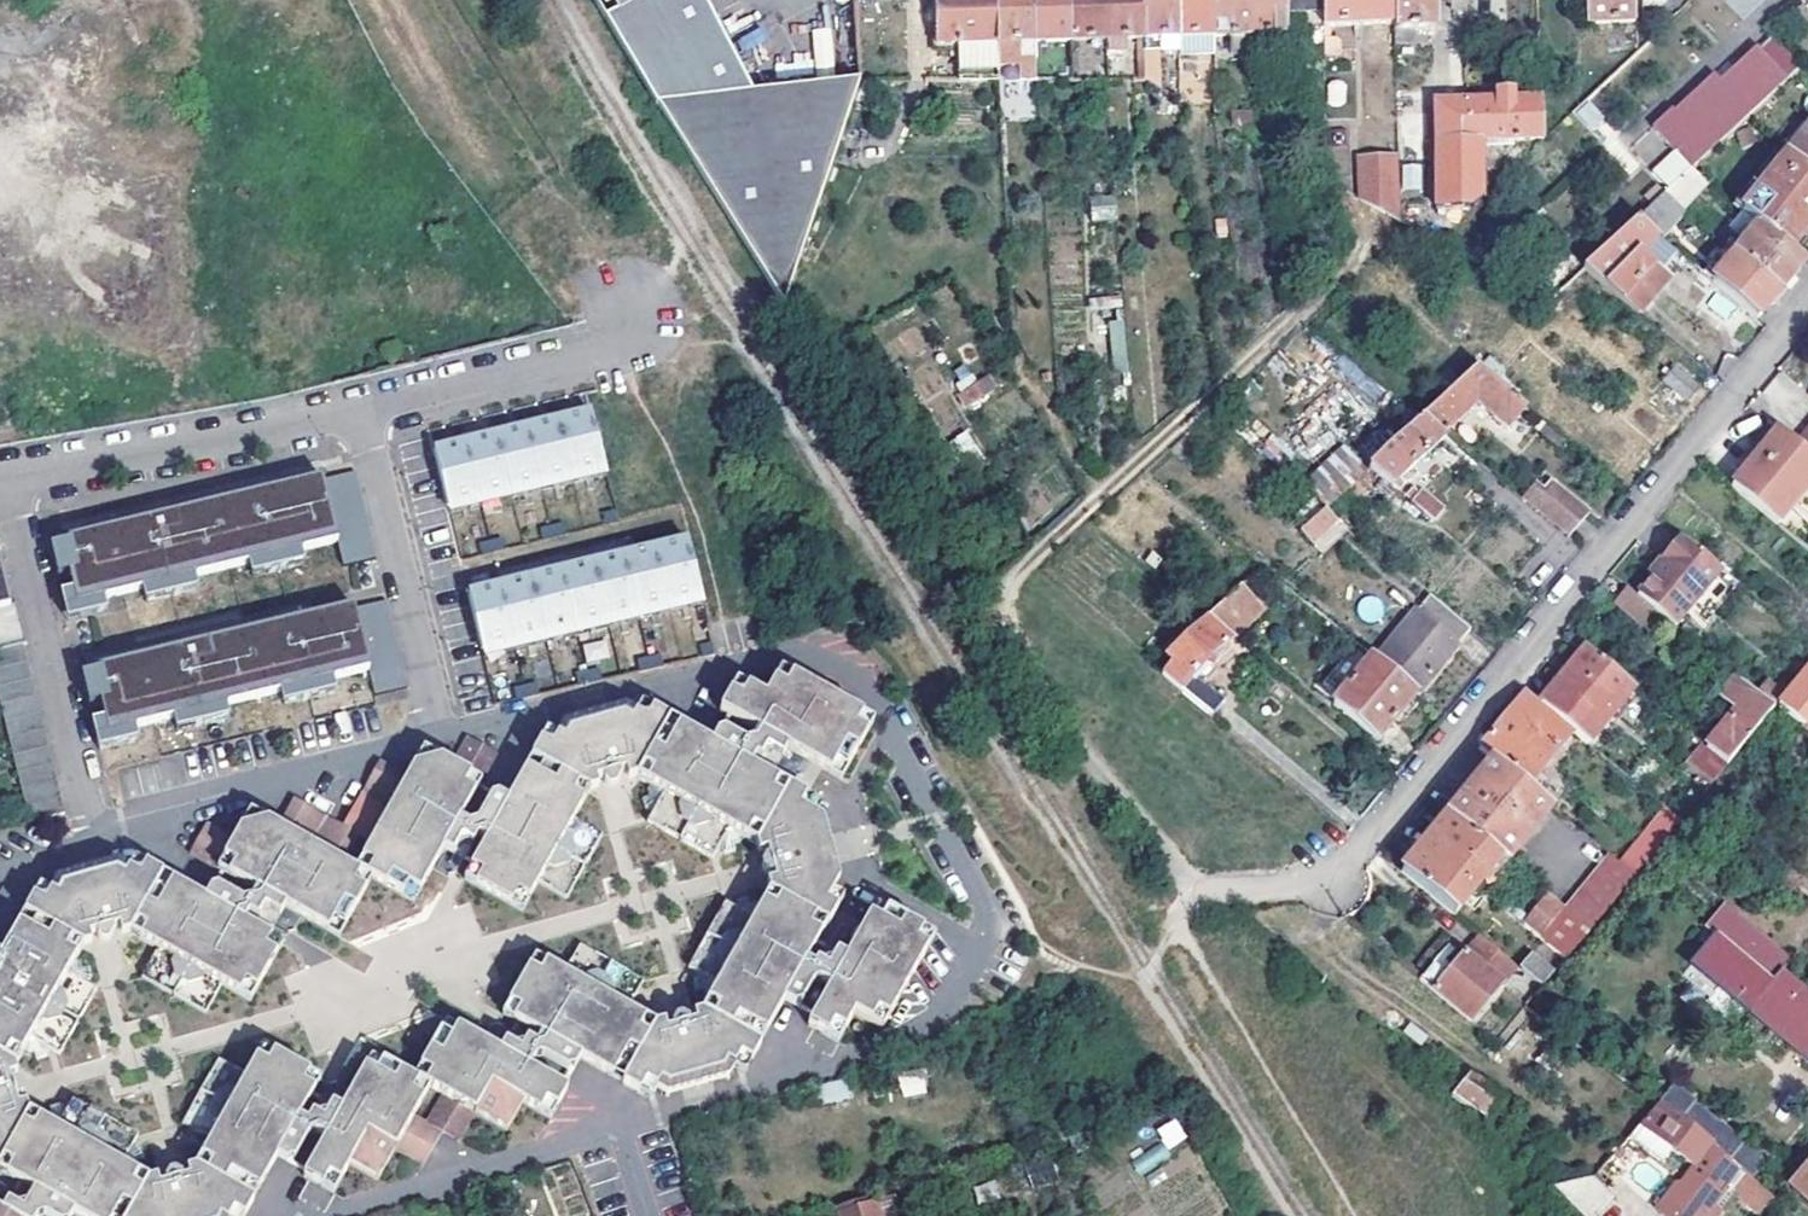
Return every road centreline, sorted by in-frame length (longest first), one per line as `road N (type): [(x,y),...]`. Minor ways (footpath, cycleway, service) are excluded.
road 1 (residential): [(321,1215),(914,1034),(959,989),(986,922),(964,861),(870,693),(825,658),(784,651),(436,739)]
road 2 (residential): [(1199,898),(1337,881),(1807,308)]
road 3 (track): [(1199,898),(1027,694),(1007,662),(999,603),(1021,568),(1370,254)]
road 4 (track): [(1199,898),(1137,980),(1289,1215)]
road 5 (residential): [(5,479),(95,840)]
road 6 (residential): [(5,479),(360,408)]
road 7 (residential): [(436,739),(95,840)]
road 8 (residential): [(360,408),(436,739)]
road 9 (residential): [(360,408),(610,346),(633,312)]

